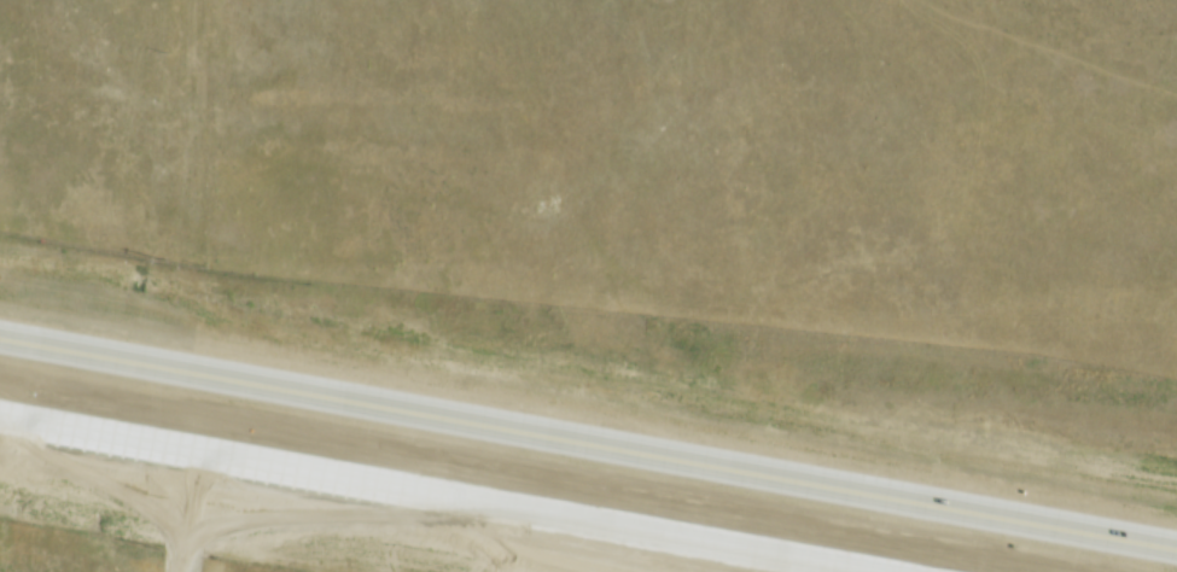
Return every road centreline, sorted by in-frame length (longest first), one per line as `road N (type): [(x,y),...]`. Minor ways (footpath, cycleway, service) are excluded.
road 1 (motorway): [(1176,549),(0,339)]
road 2 (motorway): [(0,413),(880,571)]

